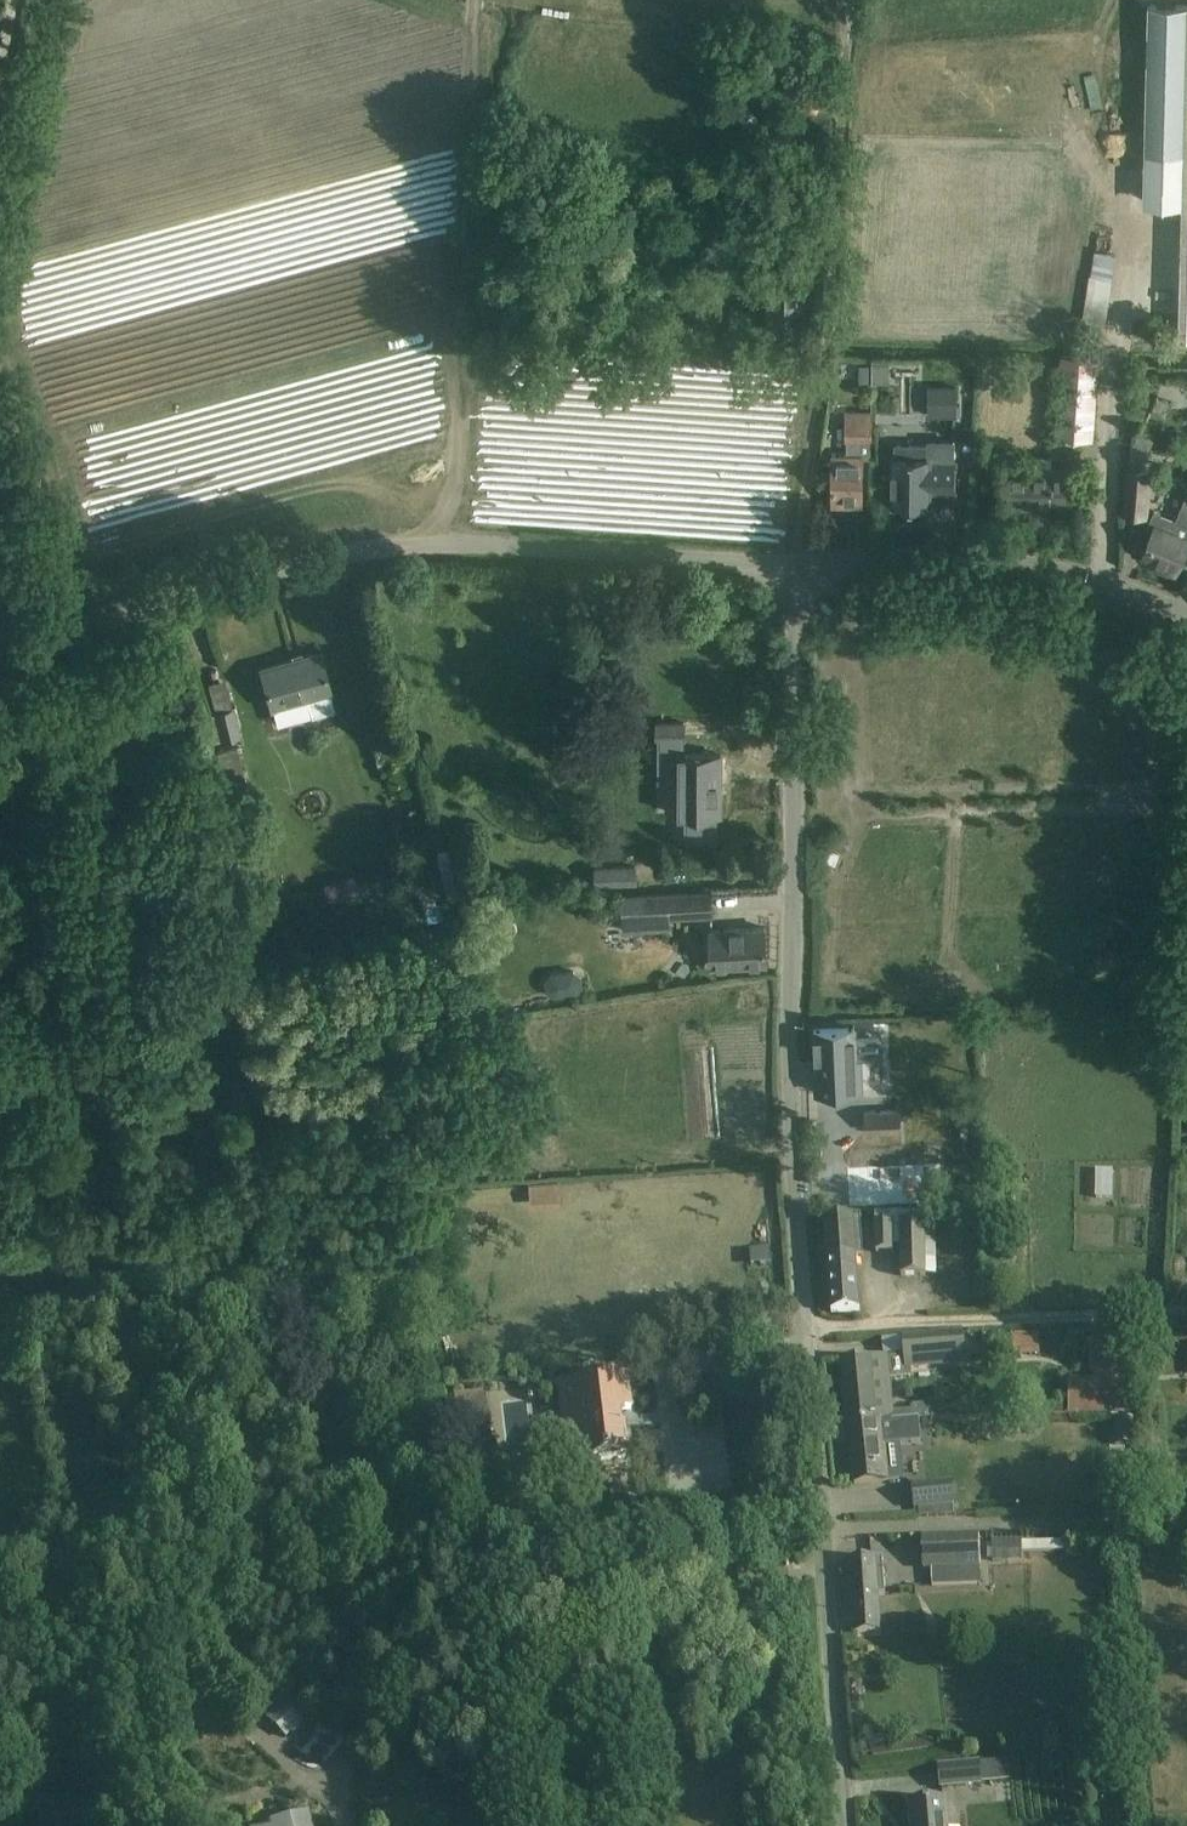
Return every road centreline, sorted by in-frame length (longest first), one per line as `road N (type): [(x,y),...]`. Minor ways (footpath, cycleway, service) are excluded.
road 1 (unclassified): [(28,639),(351,546),(798,565)]
road 2 (unclassified): [(794,1325),(780,1131),(798,565)]
road 3 (track): [(798,565),(828,344),(842,100),(856,0)]
road 4 (unclassified): [(836,1825),(794,1325)]
road 5 (unclassified): [(1186,610),(1098,583),(942,554),(798,565)]
road 6 (unclassified): [(794,1325),(1186,1305)]
road 7 (residential): [(28,639),(33,601),(0,413)]

